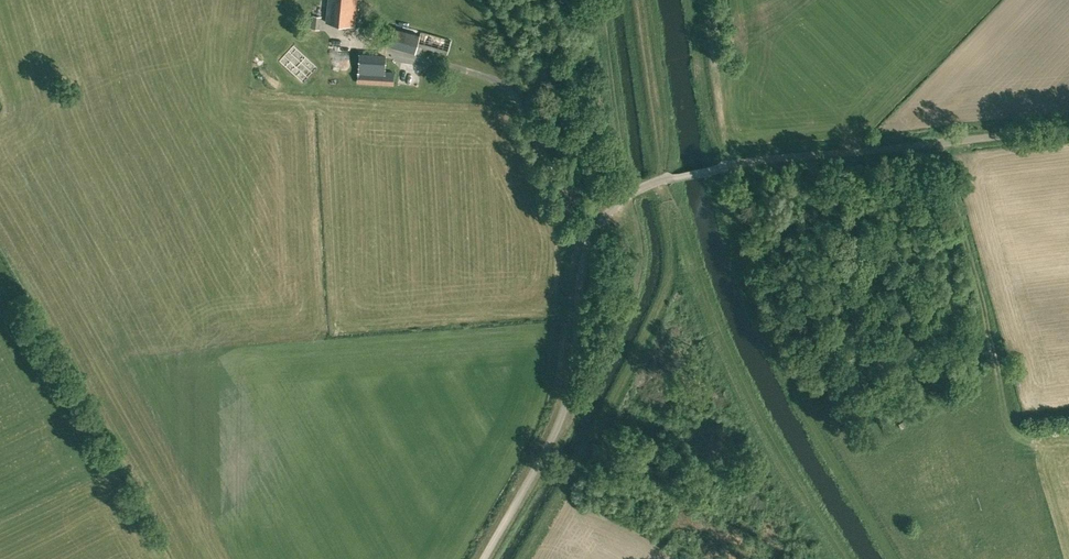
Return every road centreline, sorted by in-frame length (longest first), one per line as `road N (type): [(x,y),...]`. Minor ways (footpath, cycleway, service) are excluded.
road 1 (unclassified): [(481,558),(570,390),(583,265),(599,224),(623,198),(725,166),(1068,126)]
road 2 (track): [(725,166),(725,214),(779,358),(898,558)]

